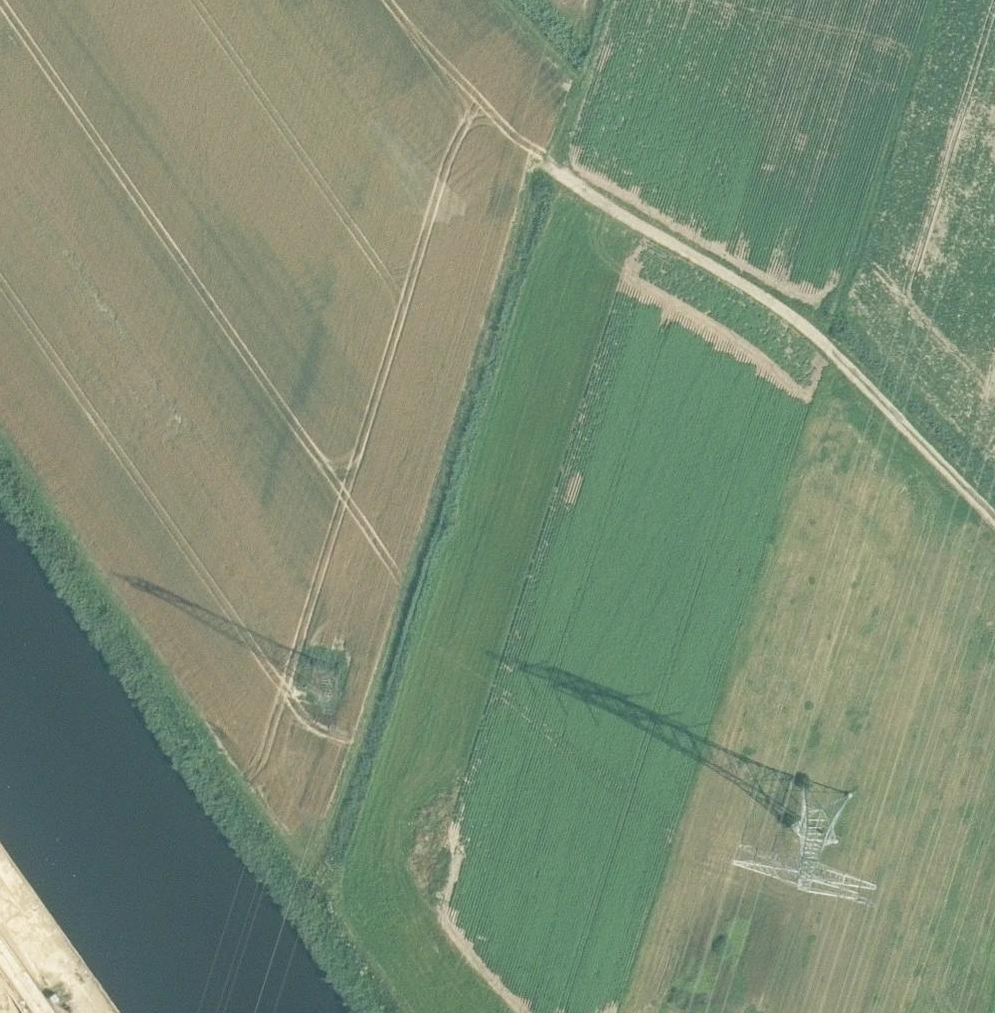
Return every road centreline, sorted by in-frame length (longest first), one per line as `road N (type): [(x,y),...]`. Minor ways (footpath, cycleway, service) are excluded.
road 1 (track): [(994,521),(823,339),(756,289),(554,171)]

